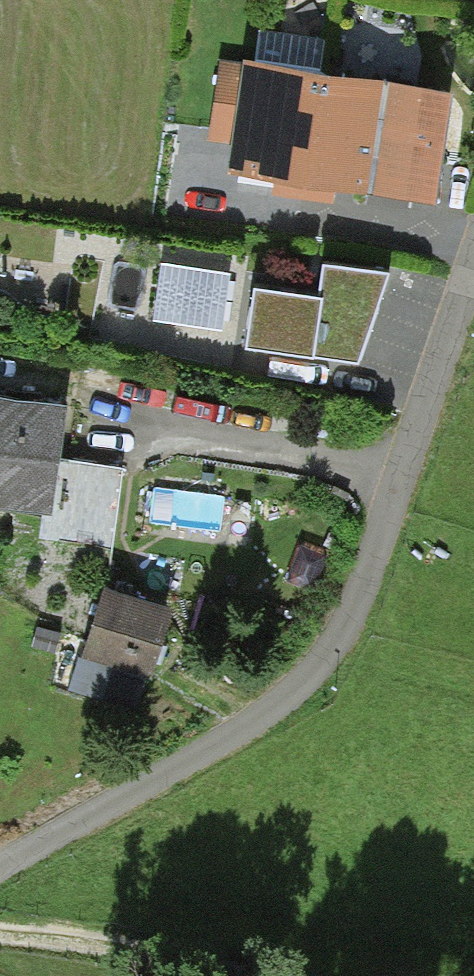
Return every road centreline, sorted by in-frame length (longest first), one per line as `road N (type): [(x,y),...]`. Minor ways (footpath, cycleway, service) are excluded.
road 1 (residential): [(473,246),(358,599),(331,648),(285,694),(0,873)]
road 2 (track): [(0,944),(120,975)]

